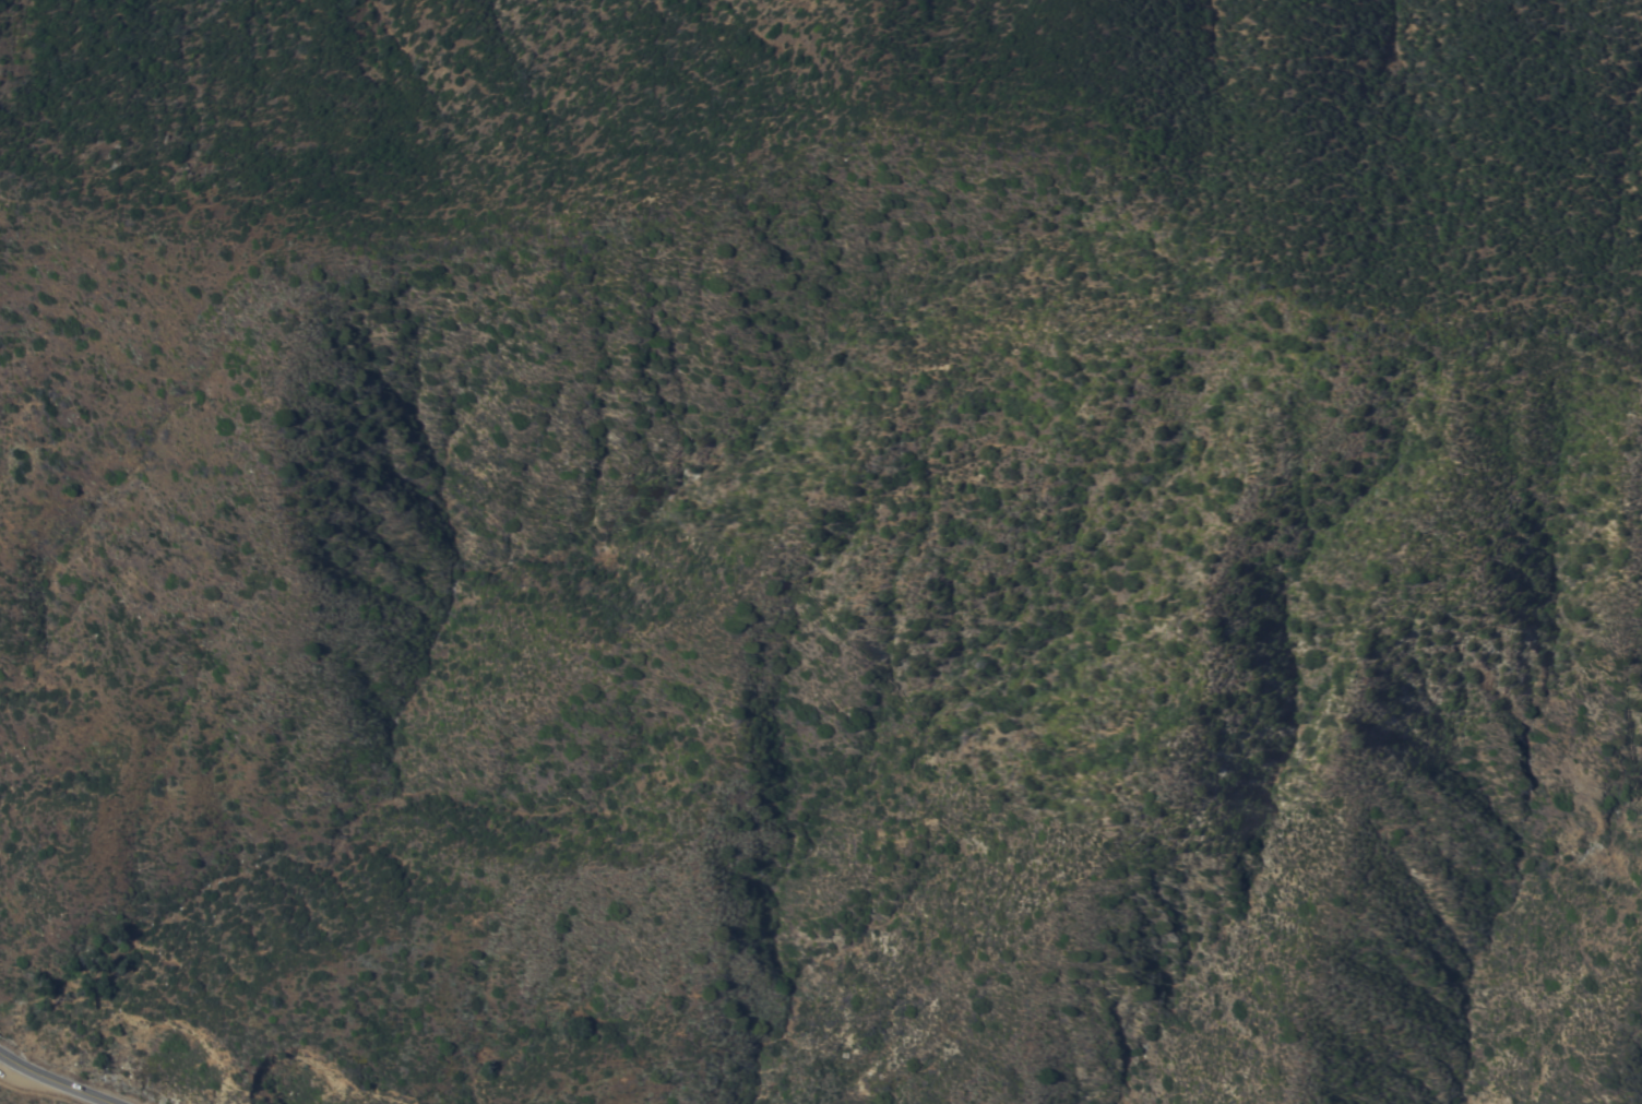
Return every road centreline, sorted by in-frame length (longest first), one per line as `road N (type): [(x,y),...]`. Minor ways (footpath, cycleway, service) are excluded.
road 1 (tertiary): [(0,1055),(110,1103)]

